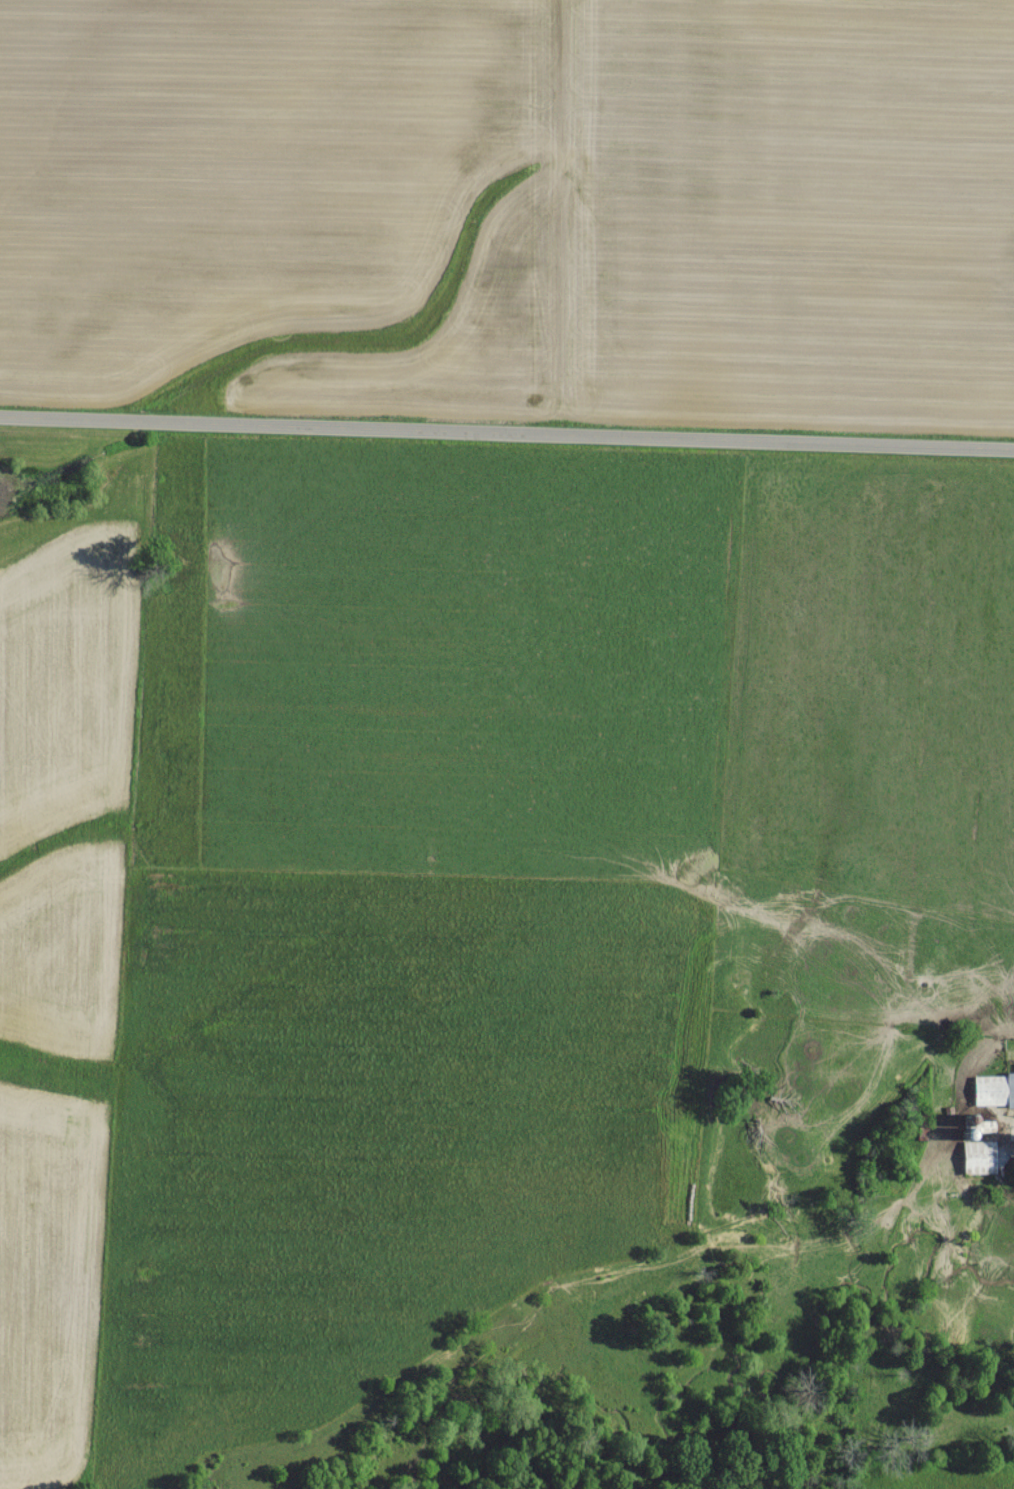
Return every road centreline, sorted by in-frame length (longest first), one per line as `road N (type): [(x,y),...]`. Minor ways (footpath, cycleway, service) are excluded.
road 1 (tertiary): [(1013,450),(0,417)]

